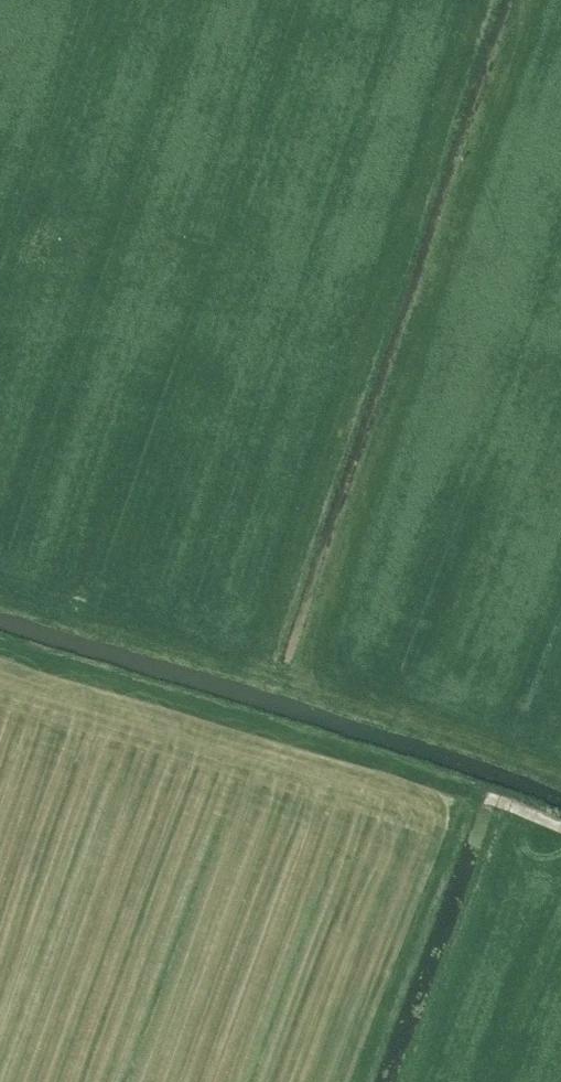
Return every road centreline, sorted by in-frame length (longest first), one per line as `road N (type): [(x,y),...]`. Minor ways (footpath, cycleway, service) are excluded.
road 1 (track): [(560,825),(330,743),(0,646)]

